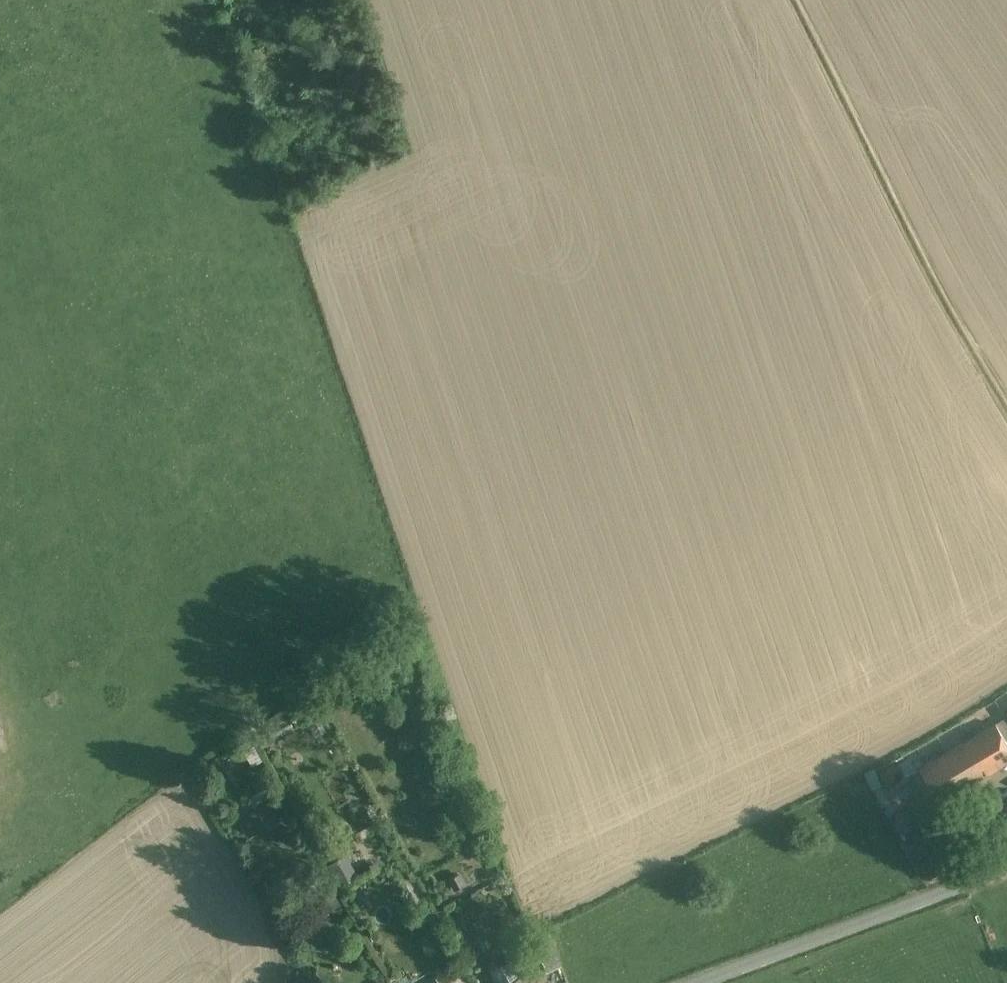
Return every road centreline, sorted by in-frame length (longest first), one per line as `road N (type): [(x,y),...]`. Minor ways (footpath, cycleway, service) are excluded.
road 1 (track): [(1006,434),(944,328),(780,0)]
road 2 (residential): [(1006,867),(700,982)]

